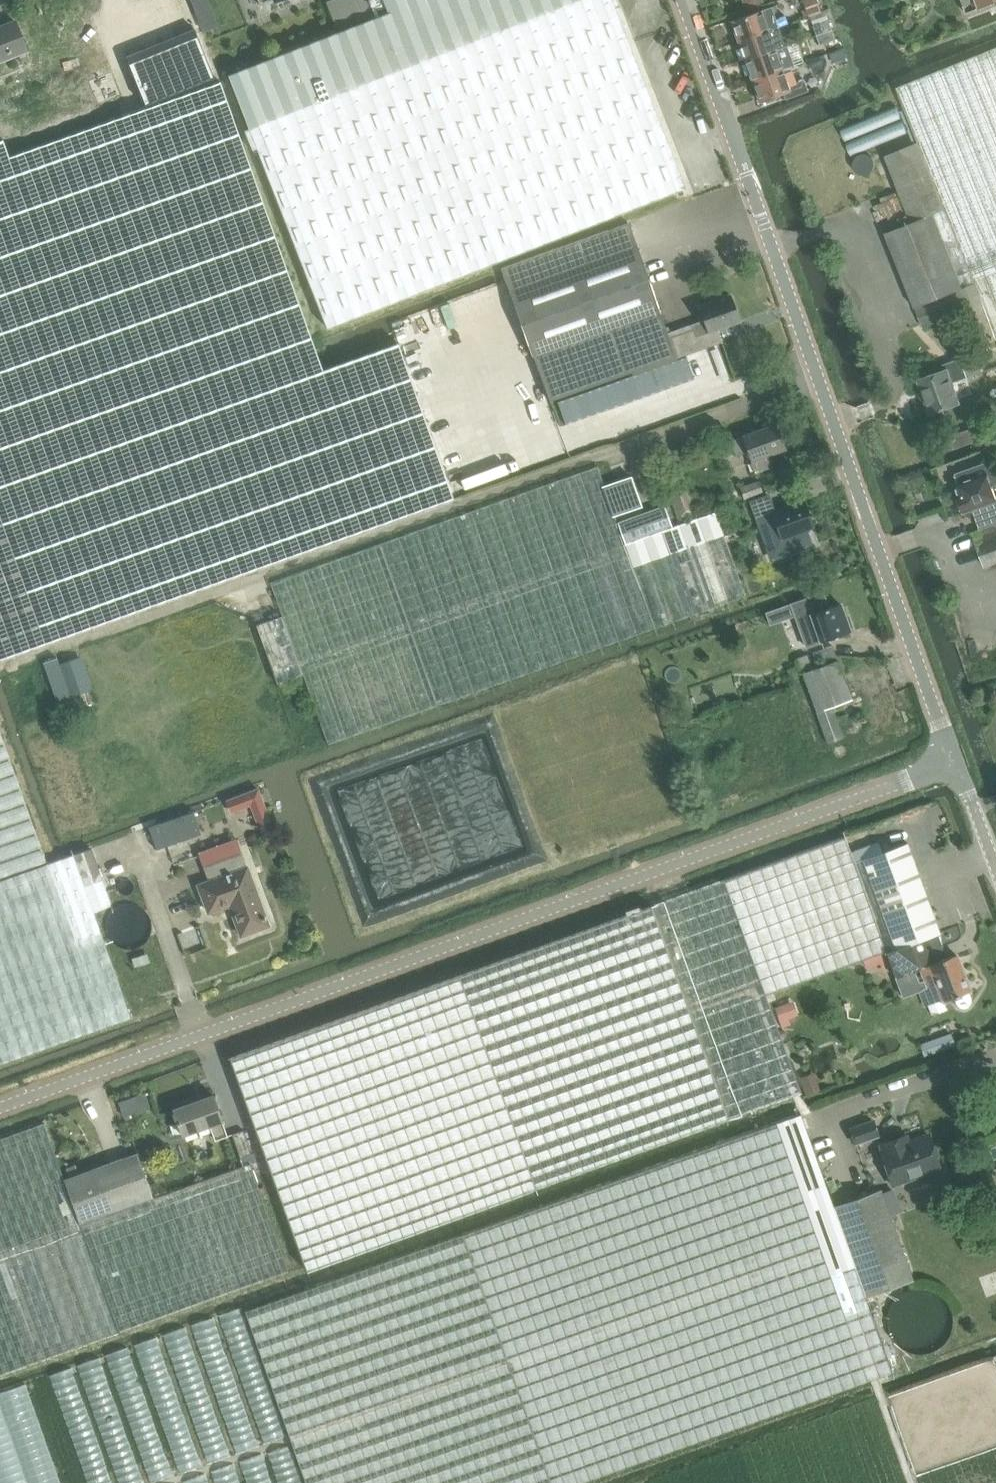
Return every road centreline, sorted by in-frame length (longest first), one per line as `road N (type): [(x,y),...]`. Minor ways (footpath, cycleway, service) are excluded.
road 1 (unclassified): [(0,1109),(958,765)]
road 2 (unclassified): [(958,765),(734,145)]
road 3 (residential): [(734,145),(682,0)]

